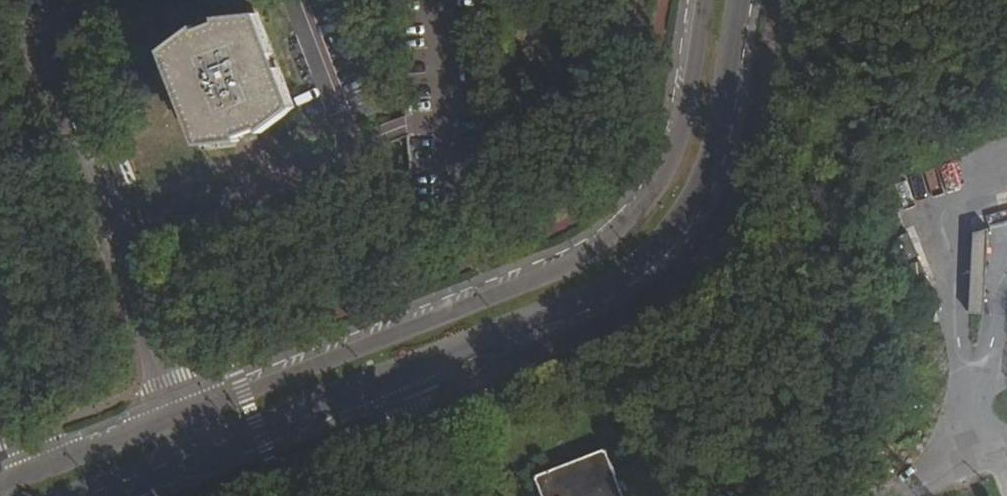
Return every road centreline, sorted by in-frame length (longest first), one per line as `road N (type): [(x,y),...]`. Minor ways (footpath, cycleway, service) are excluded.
road 1 (tertiary): [(707,0),(688,119),(670,172),(646,209),(612,240),(565,267),(178,420)]
road 2 (tertiary): [(390,376),(585,298),(630,271),(676,226),(720,135),(741,0)]
road 3 (residential): [(17,0),(178,420)]
road 4 (tertiary): [(193,454),(390,376)]
road 5 (tertiary): [(178,420),(0,490)]
road 6 (unclassified): [(390,376),(440,495)]

